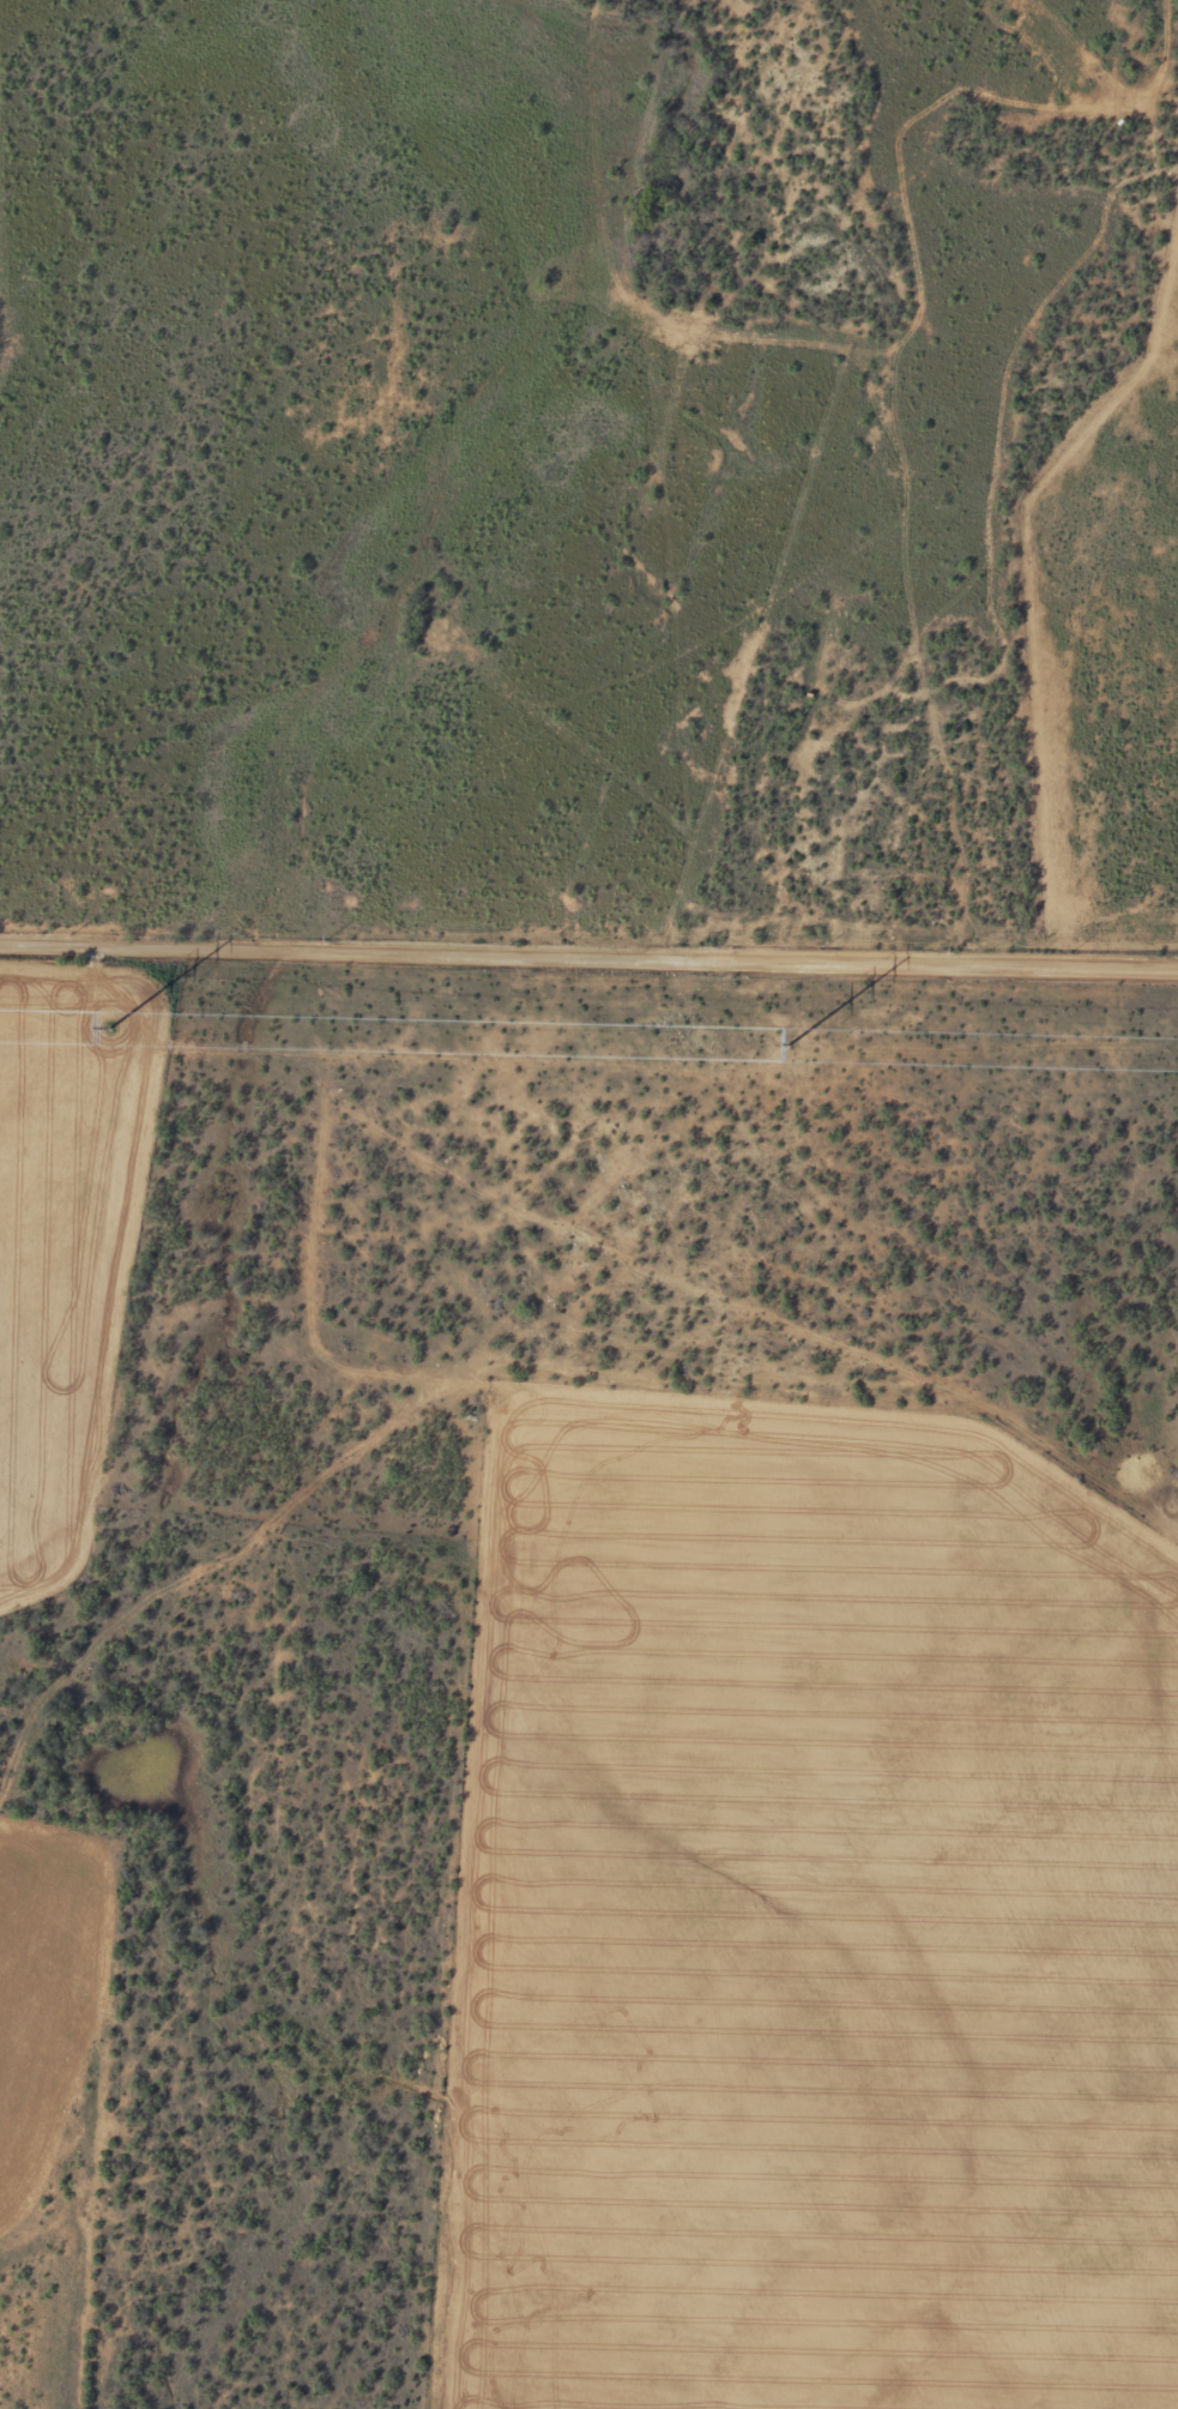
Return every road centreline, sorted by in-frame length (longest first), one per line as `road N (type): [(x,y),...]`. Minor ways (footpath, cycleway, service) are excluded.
road 1 (residential): [(1177,965),(0,942)]

